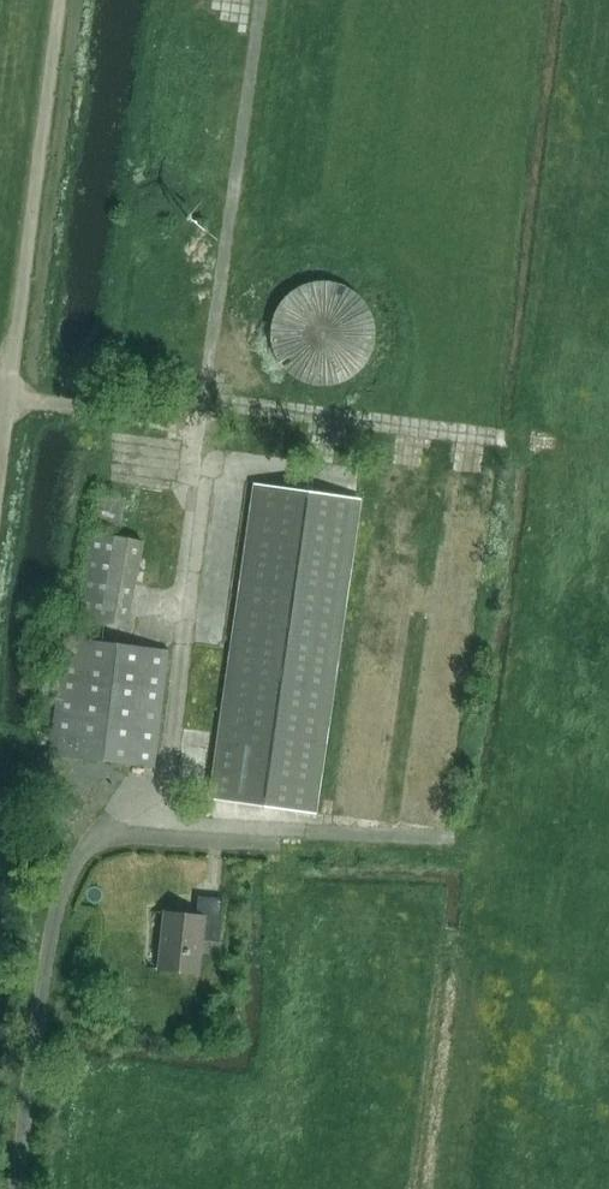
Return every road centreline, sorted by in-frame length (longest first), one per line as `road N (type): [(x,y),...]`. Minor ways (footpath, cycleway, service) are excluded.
road 1 (unclassified): [(20,395),(70,0)]
road 2 (unclassified): [(14,1188),(35,1010)]
road 3 (unclassified): [(0,557),(20,395)]

